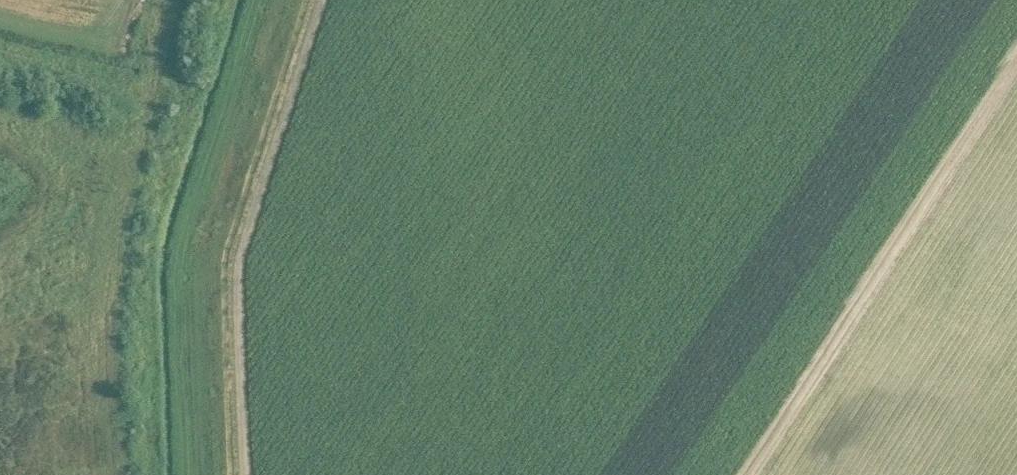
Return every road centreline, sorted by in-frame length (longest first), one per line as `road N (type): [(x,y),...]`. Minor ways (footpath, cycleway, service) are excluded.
road 1 (track): [(305,0),(237,255),(234,474)]

